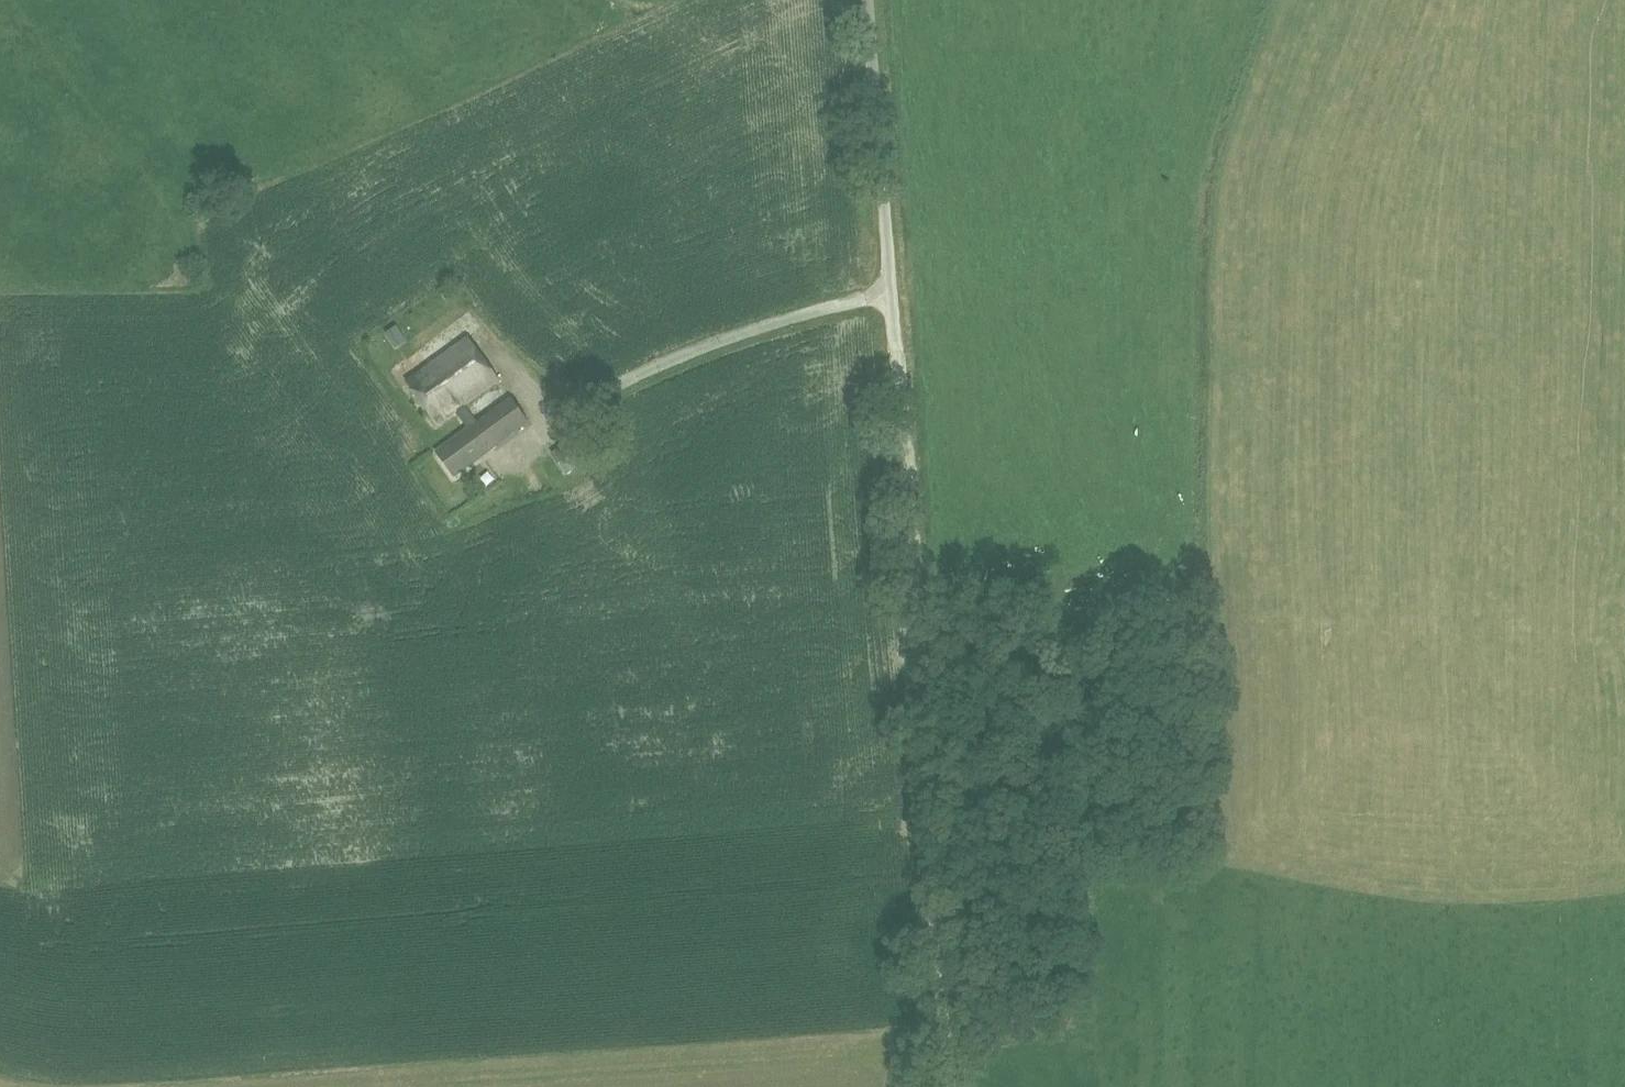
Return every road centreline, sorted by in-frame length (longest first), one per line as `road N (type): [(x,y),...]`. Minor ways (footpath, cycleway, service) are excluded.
road 1 (track): [(940,1086),(889,357)]
road 2 (unclassified): [(889,357),(863,0)]

